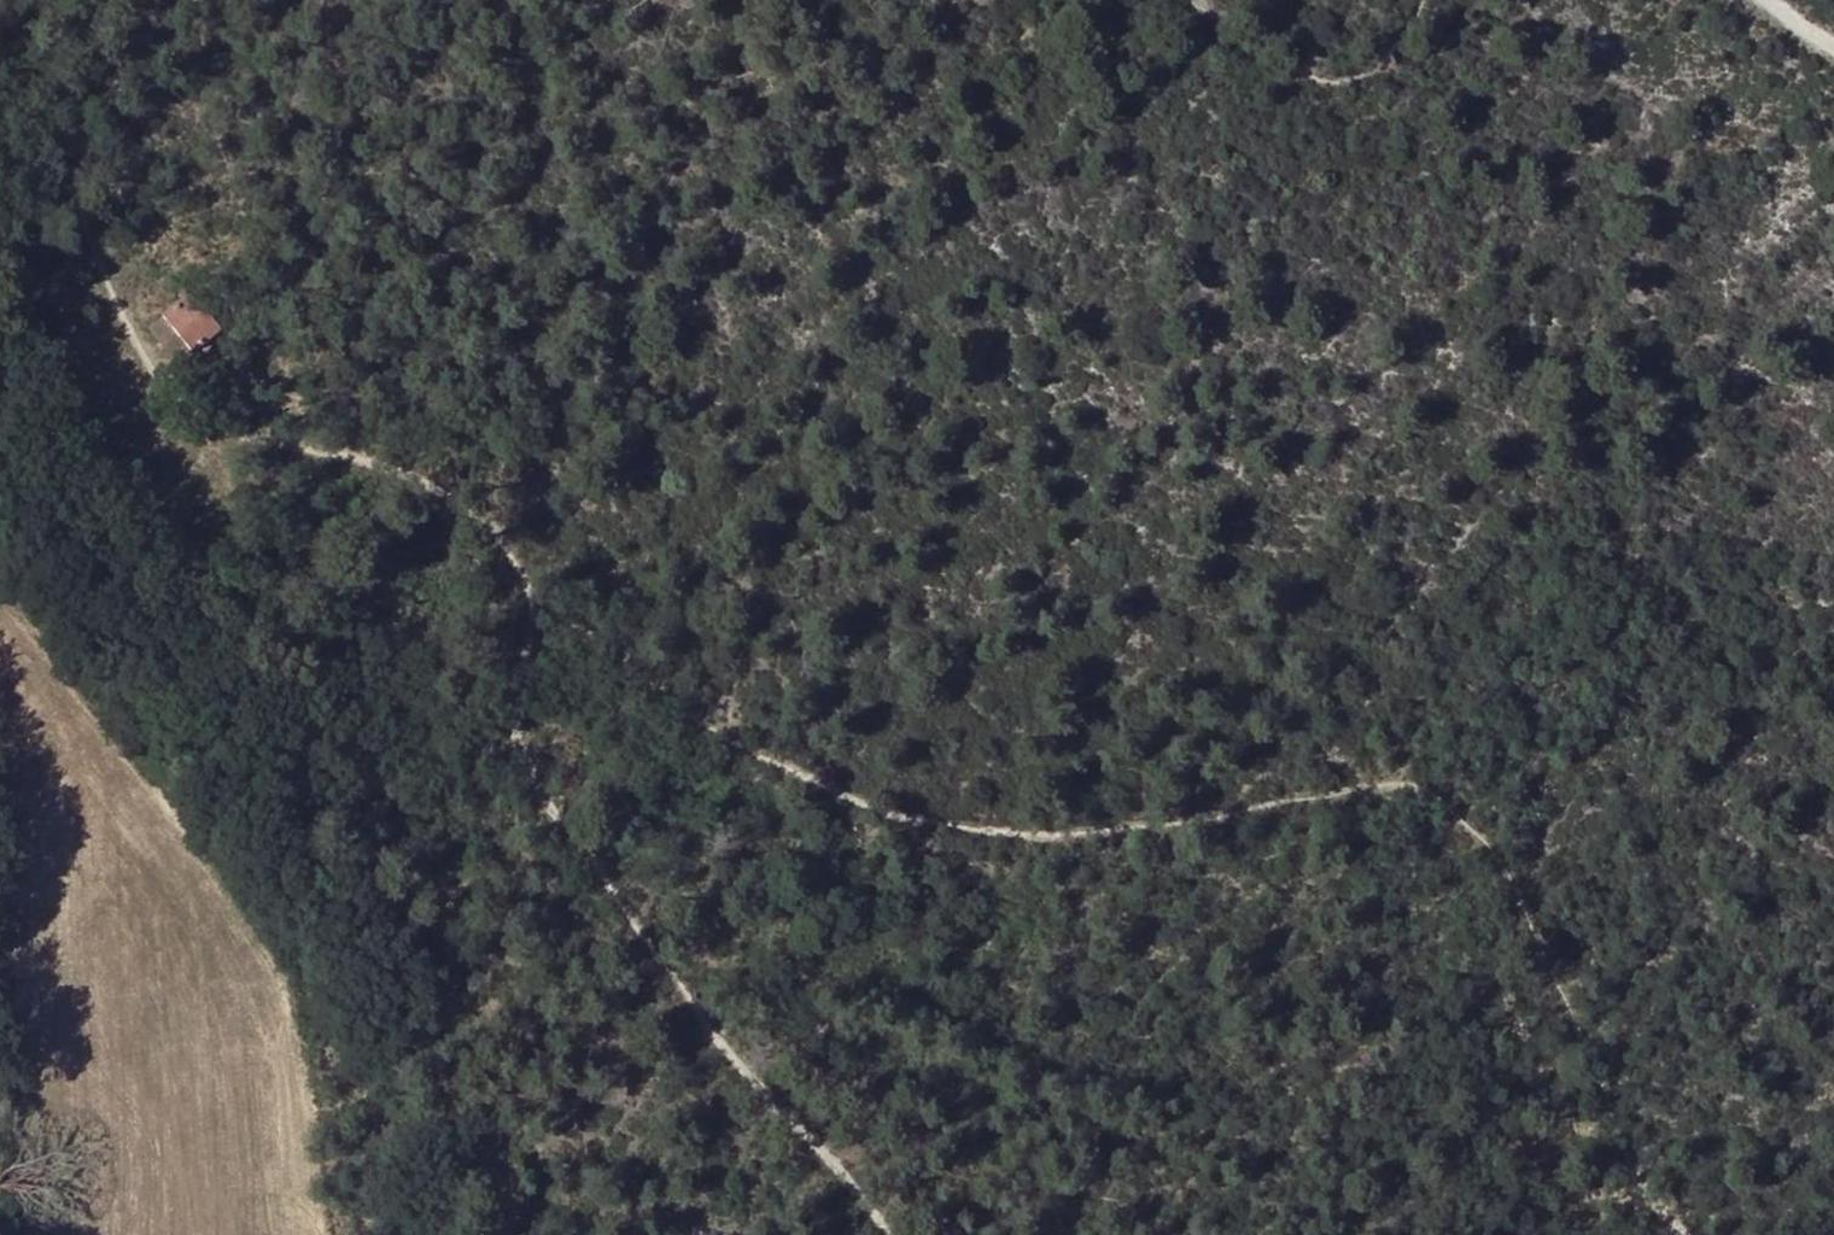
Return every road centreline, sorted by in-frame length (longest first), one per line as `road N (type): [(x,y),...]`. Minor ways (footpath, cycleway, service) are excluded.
road 1 (track): [(1698,1234),(1528,917),(1442,802),(1397,785),(1315,795),(1138,841),(962,835),(821,787),(511,581)]
road 2 (track): [(884,1234),(648,947),(530,769),(516,726),(511,581),(481,520),(389,465),(271,450),(199,423),(146,359),(53,179),(0,117)]
road 3 (track): [(1177,0),(1212,46),(1280,76),(1410,74),(1424,0)]

